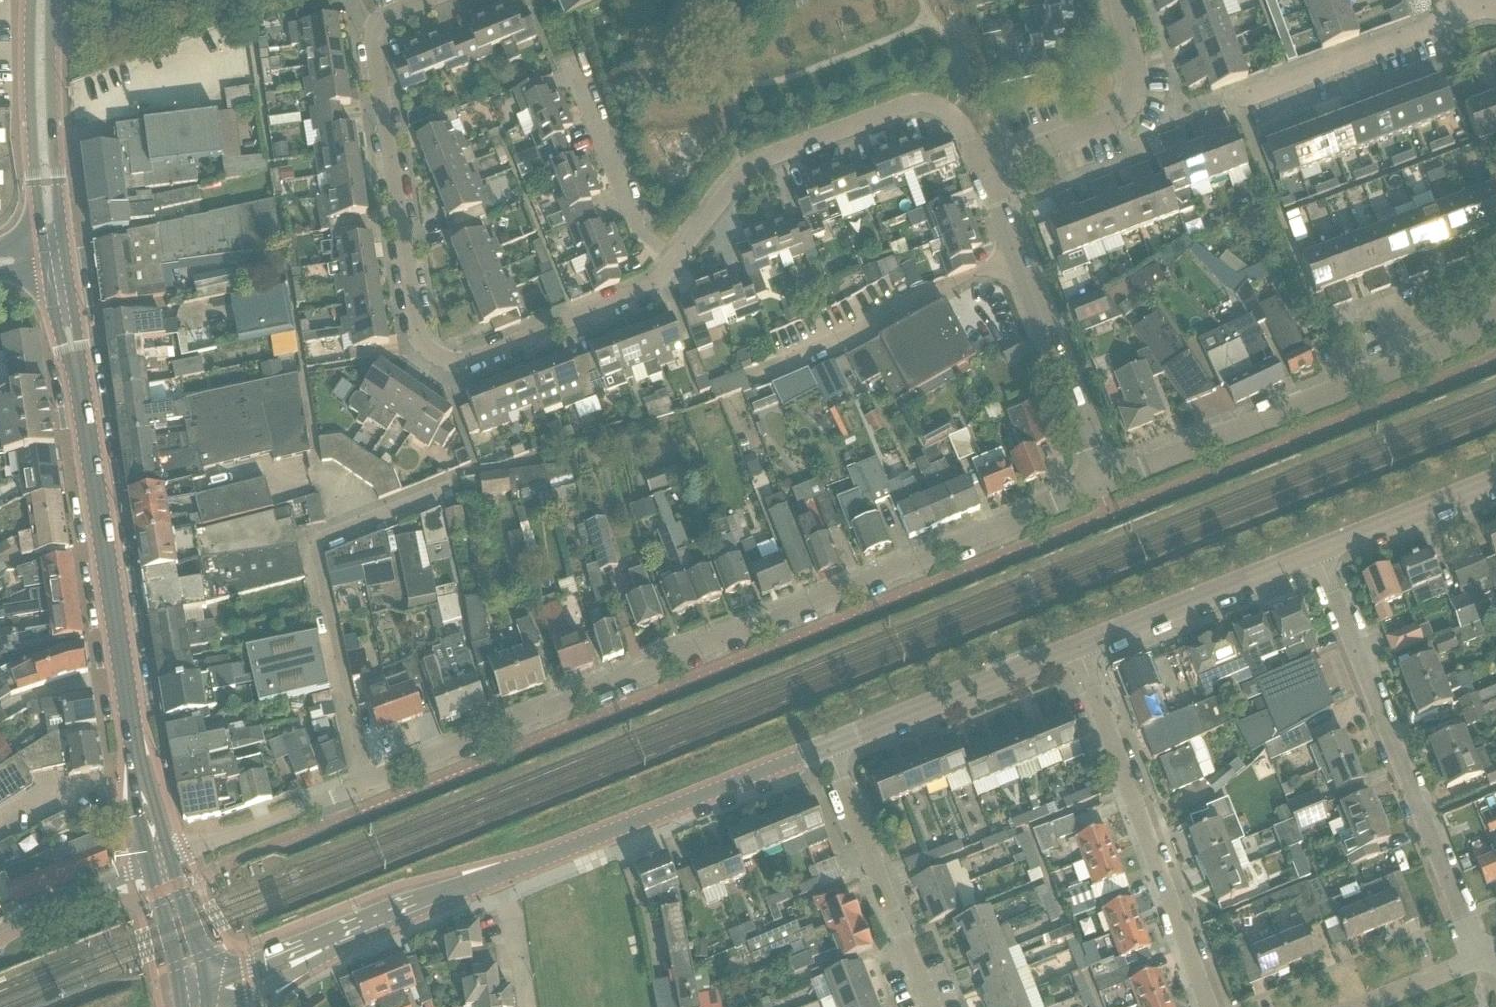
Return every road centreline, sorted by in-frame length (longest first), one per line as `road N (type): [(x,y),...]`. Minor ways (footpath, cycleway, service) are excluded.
road 1 (residential): [(169,861),(1097,481)]
road 2 (residential): [(657,258),(606,300),(487,353),(440,354),(415,336),(373,31),(386,16),(426,0)]
road 3 (unclassified): [(1478,960),(1317,552)]
road 4 (residential): [(1097,481),(1449,345),(1495,306)]
road 5 (residential): [(987,174),(965,125),(933,104),(906,107),(749,168),(657,258)]
road 6 (tertiary): [(138,780),(79,374)]
road 7 (unclassified): [(1212,1006),(1079,646)]
road 8 (unclassified): [(502,883),(828,740)]
road 9 (residential): [(1097,481),(987,174)]
road 10 (unclassified): [(933,1006),(828,740)]
road 11 (residential): [(987,174),(1122,122),(1135,87),(1118,0)]
road 12 (unclassified): [(828,740),(1079,646)]
road 13 (tertiary): [(66,256),(51,0)]
road 14 (unclassified): [(1079,646),(1317,552)]
road 15 (tertiary): [(30,0),(43,244)]
road 16 (residential): [(1455,14),(1230,103)]
road 17 (residential): [(657,258),(571,62)]
road 18 (unclassified): [(1317,552),(1495,481)]
road 19 (unclassified): [(340,944),(502,883)]
road 20 (residential): [(151,868),(0,937)]
road 21 (unclassified): [(204,1005),(248,993),(340,944)]
road 22 (unclassified): [(340,944),(246,964),(201,983)]
road 23 (tertiary): [(151,868),(183,1000)]
road 24 (residential): [(1354,1006),(1478,960)]
road 25 (tertiary): [(201,983),(195,934),(169,861)]
road 26 (unclassified): [(515,1006),(502,883)]

